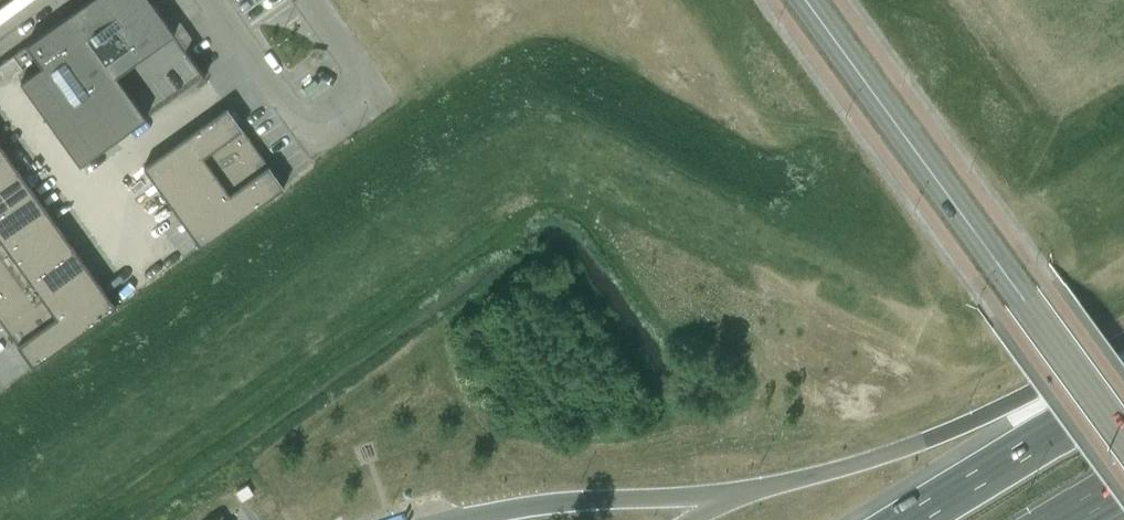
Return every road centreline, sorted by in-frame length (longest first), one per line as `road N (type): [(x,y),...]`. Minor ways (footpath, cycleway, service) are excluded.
road 1 (secondary): [(806,0),(1123,436)]
road 2 (motorway): [(1123,348),(923,441),(733,496)]
road 3 (unclassified): [(312,0),(380,95),(315,142),(213,0)]
road 4 (motorway): [(1123,393),(917,519)]

